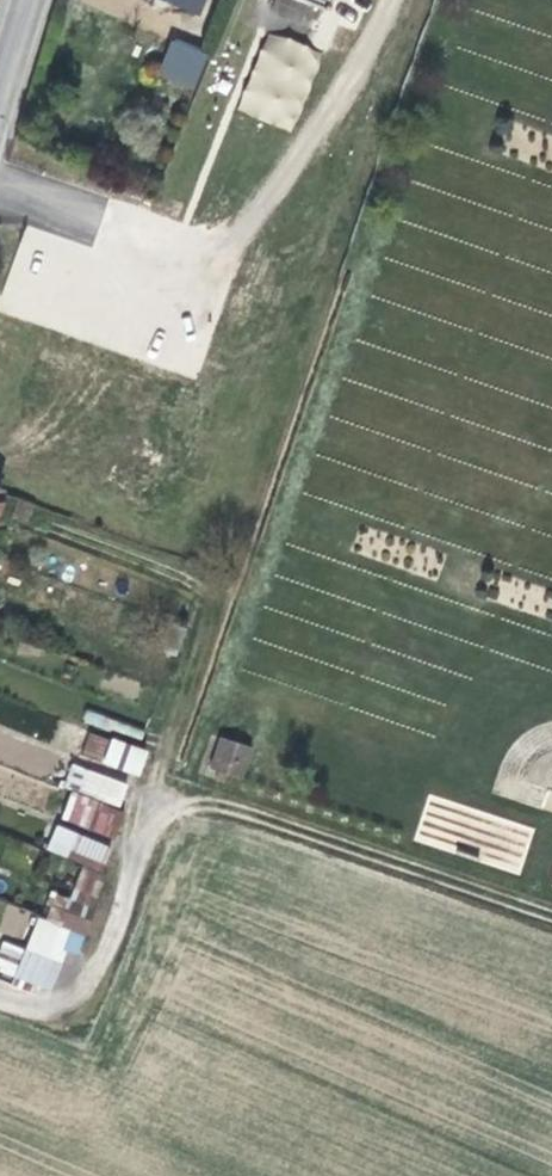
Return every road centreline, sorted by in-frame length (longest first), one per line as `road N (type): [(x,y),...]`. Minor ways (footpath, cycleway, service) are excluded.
road 1 (track): [(0,1000),(61,1006),(96,984),(151,811),(184,798),(551,922)]

